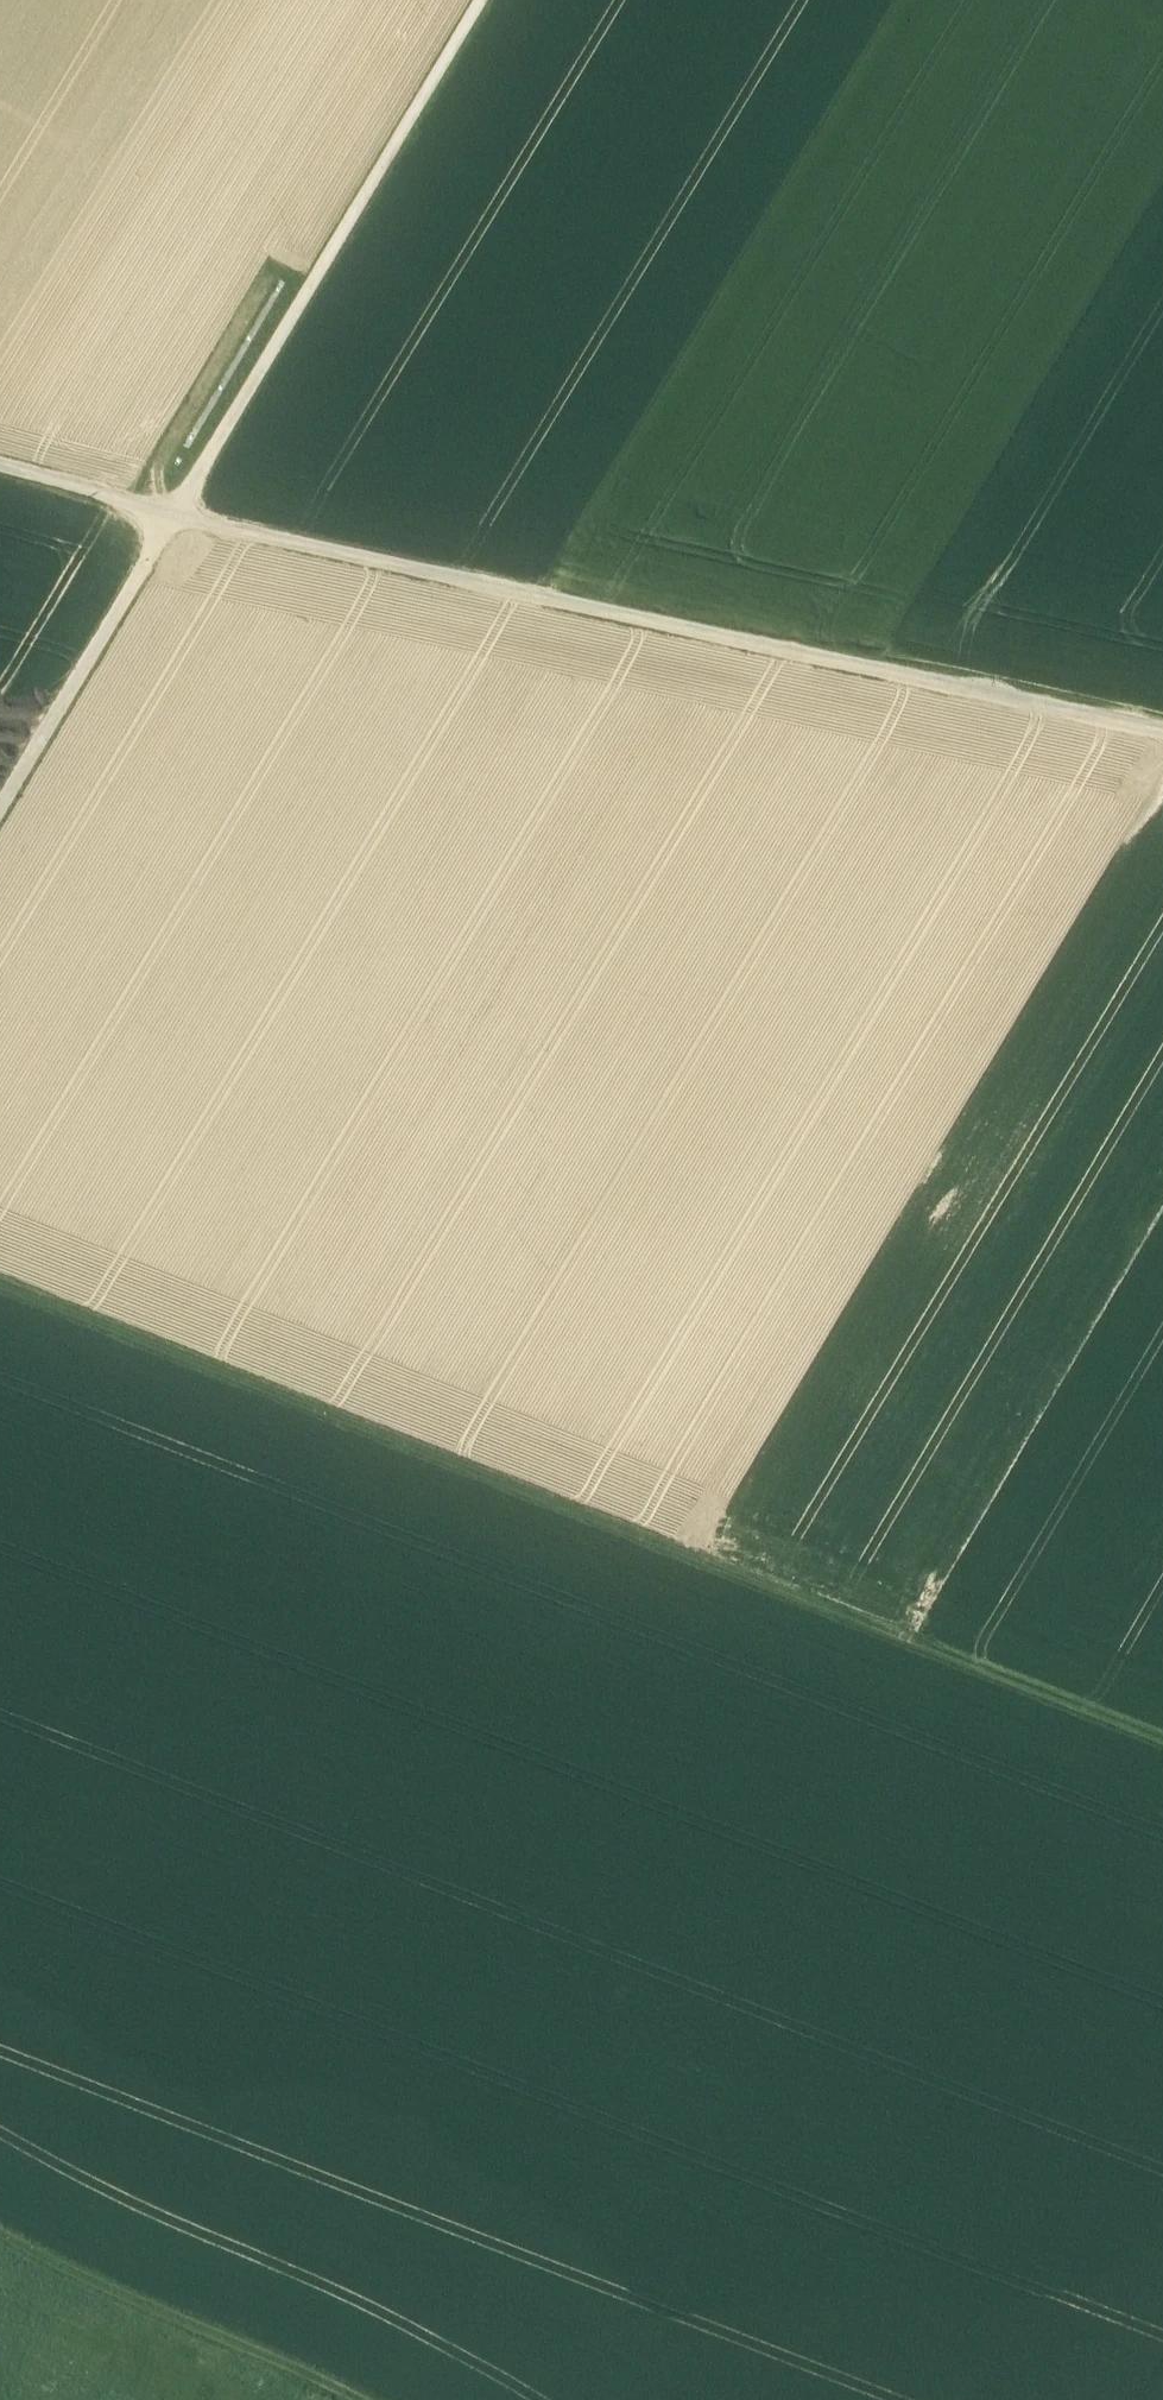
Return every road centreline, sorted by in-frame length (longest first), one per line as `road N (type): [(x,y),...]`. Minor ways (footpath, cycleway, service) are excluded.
road 1 (track): [(0,1284),(1162,1739)]
road 2 (track): [(1162,730),(171,515)]
road 3 (track): [(479,0),(171,515)]
road 4 (track): [(0,2233),(349,2399)]
road 5 (track): [(171,515),(0,805)]
road 6 (track): [(171,515),(0,464)]

